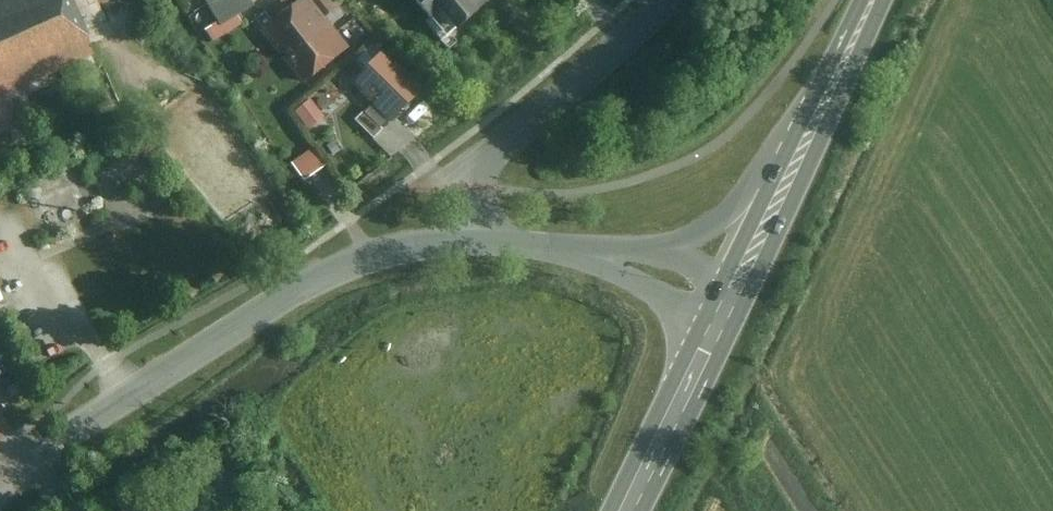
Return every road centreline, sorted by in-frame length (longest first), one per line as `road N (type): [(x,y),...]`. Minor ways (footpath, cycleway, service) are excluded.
road 1 (residential): [(482,238),(394,249),(337,267),(27,460)]
road 2 (track): [(320,278),(204,97),(118,38)]
road 3 (residential): [(482,188),(502,144),(666,0)]
road 4 (primary): [(786,191),(876,0)]
road 5 (primary): [(631,510),(721,325)]
road 6 (residential): [(622,258),(551,242),(482,238)]
road 7 (residential): [(786,191),(663,251)]

